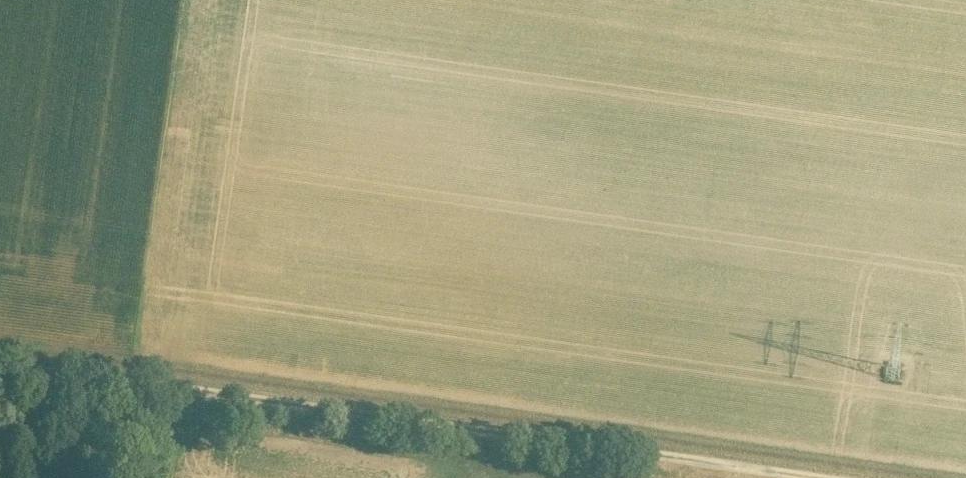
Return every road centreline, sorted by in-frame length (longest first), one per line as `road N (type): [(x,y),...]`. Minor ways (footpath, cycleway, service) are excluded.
road 1 (track): [(801,477),(0,365)]

